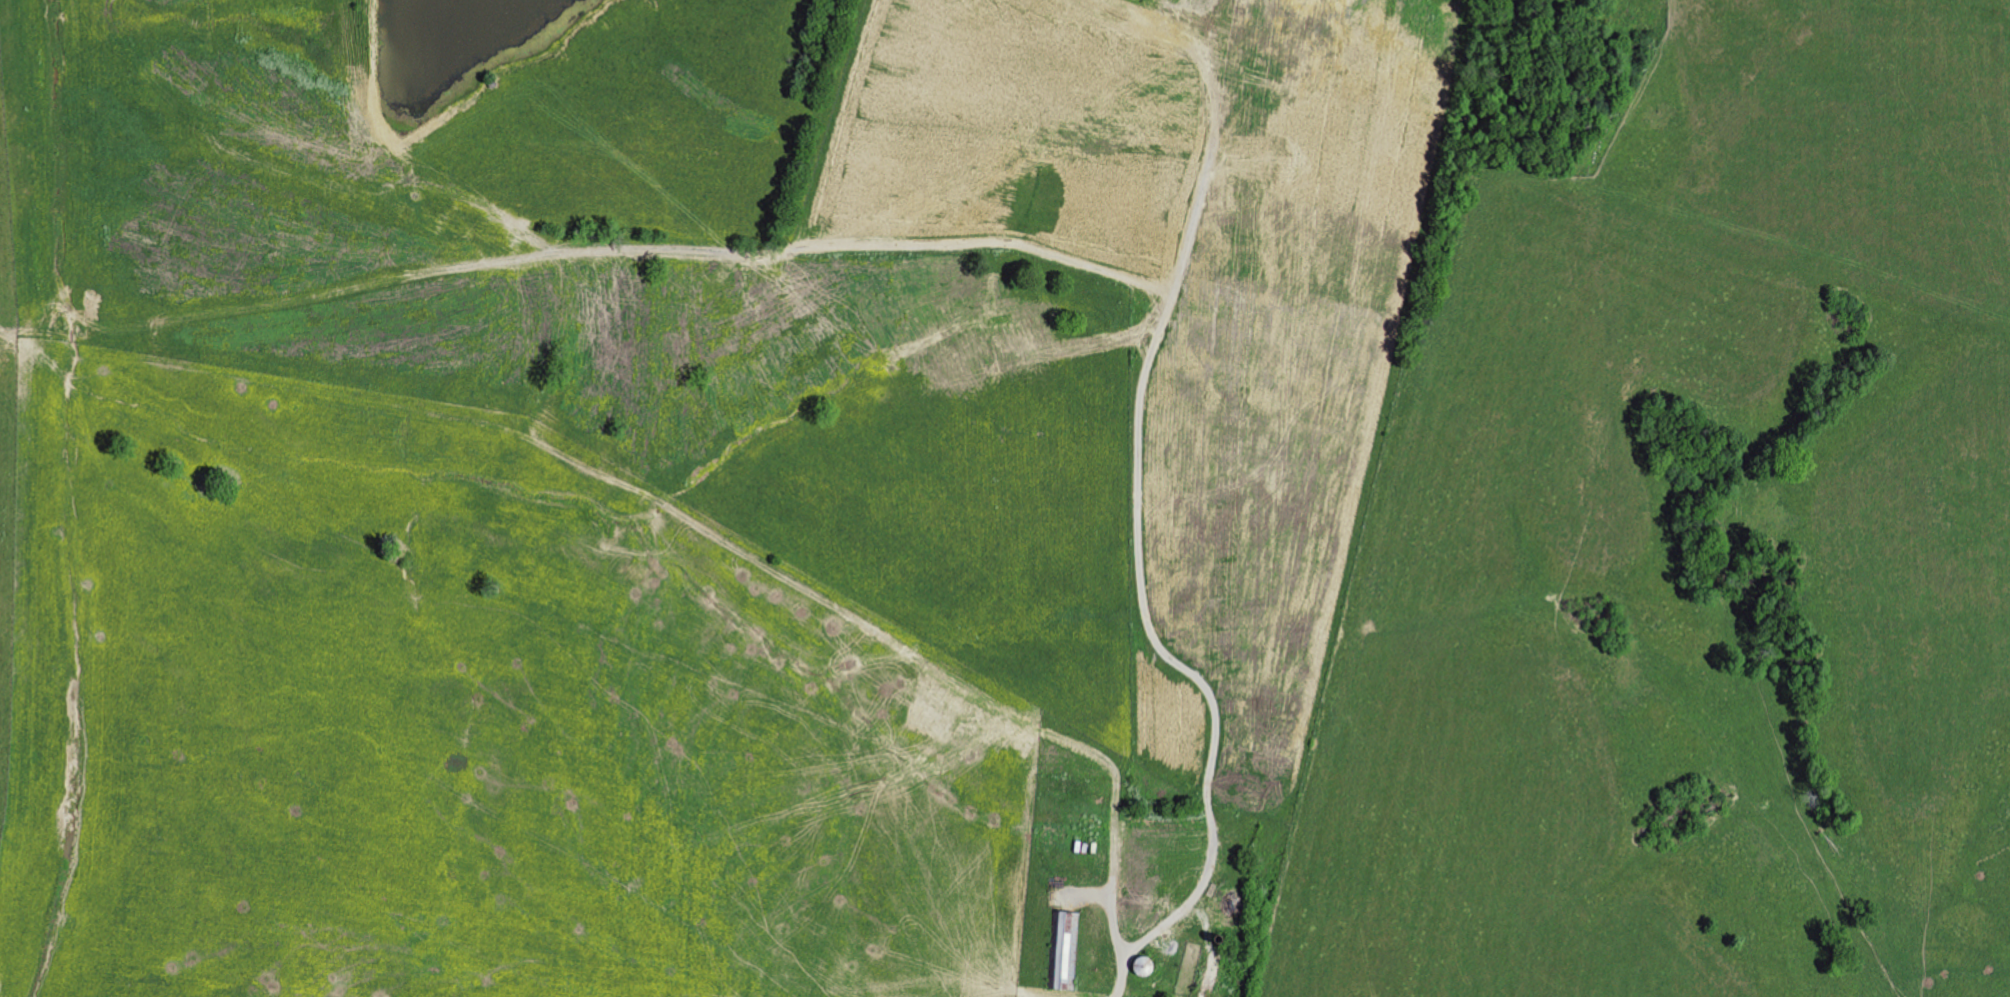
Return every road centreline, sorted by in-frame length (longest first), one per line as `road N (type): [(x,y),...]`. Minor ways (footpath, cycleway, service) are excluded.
road 1 (residential): [(1116,996),(1124,962),(1113,900),(1078,891)]

